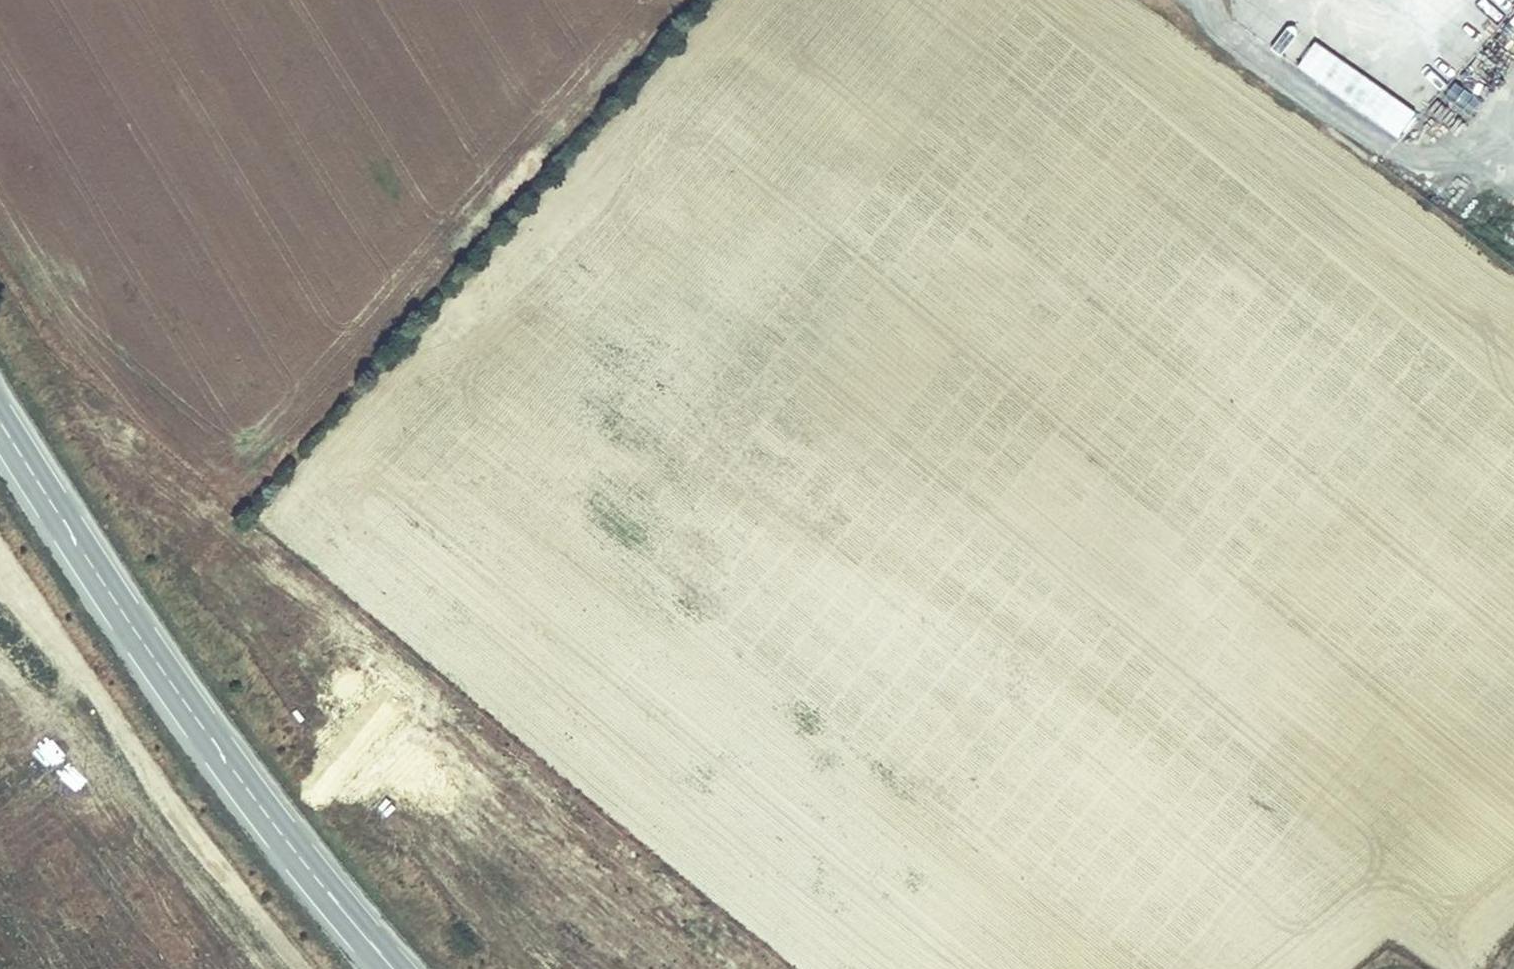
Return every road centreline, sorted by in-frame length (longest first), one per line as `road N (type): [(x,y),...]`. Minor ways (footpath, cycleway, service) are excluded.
road 1 (motorway): [(661,968),(411,771),(0,417)]
road 2 (motorway): [(0,509),(362,821),(550,968)]

